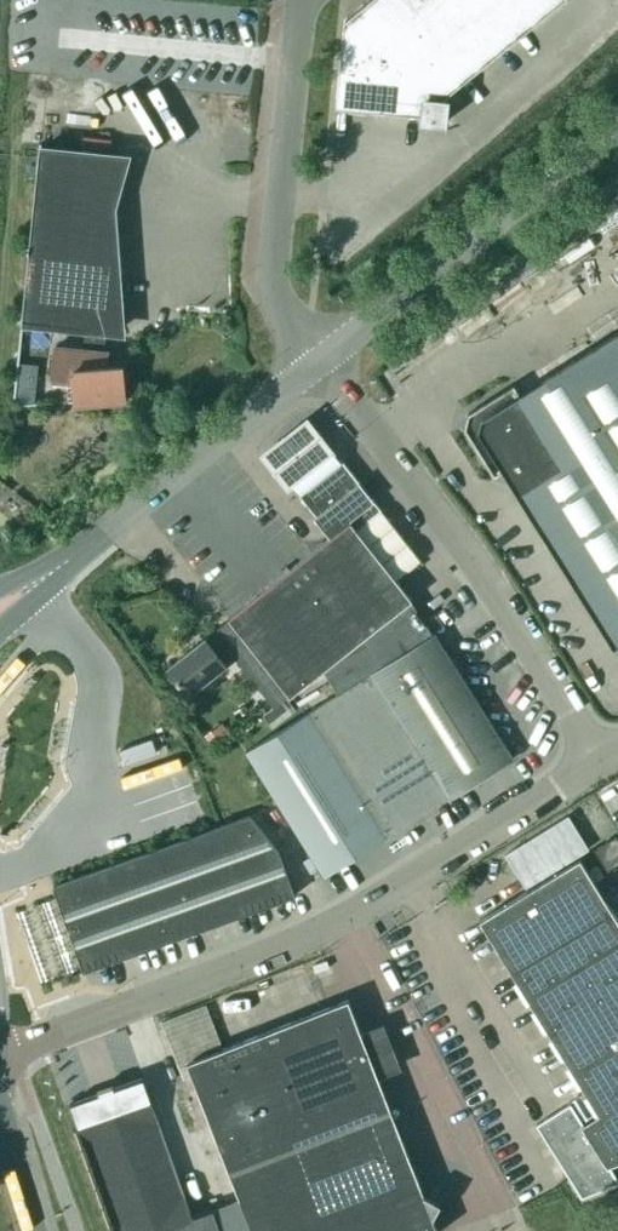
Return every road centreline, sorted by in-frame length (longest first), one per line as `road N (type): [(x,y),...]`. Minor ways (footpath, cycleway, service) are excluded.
road 1 (unclassified): [(0,1052),(312,935),(599,760)]
road 2 (unclassified): [(599,760),(471,556),(320,360)]
road 3 (secondary): [(320,360),(617,125)]
road 4 (unclassified): [(320,360),(289,327),(272,274),(304,0)]
road 5 (secondary): [(39,580),(320,360)]

